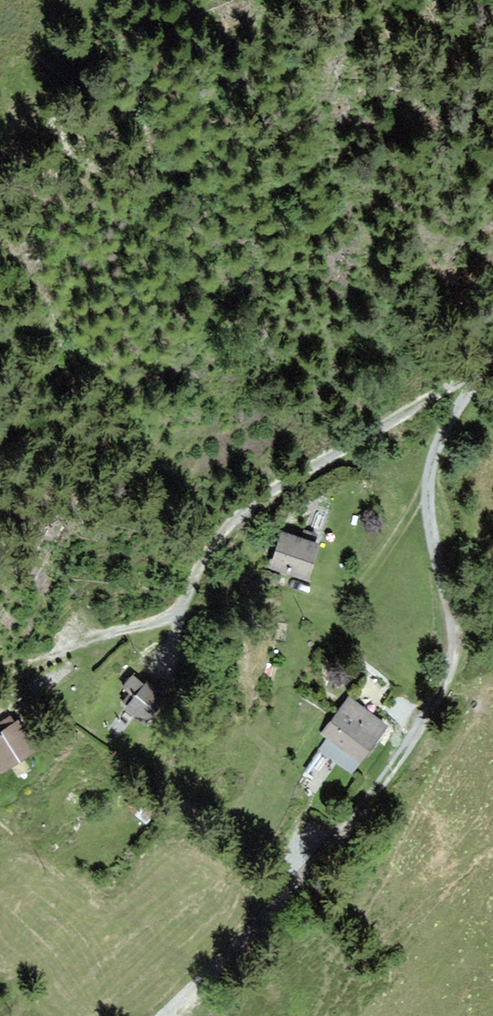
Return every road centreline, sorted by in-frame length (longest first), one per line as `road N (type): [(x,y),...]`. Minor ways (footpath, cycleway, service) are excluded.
road 1 (track): [(492,365),(432,447),(428,497),(452,640),(431,704),(345,844),(257,942),(169,1015)]
road 2 (track): [(492,361),(256,503),(226,532),(180,611),(87,640)]

